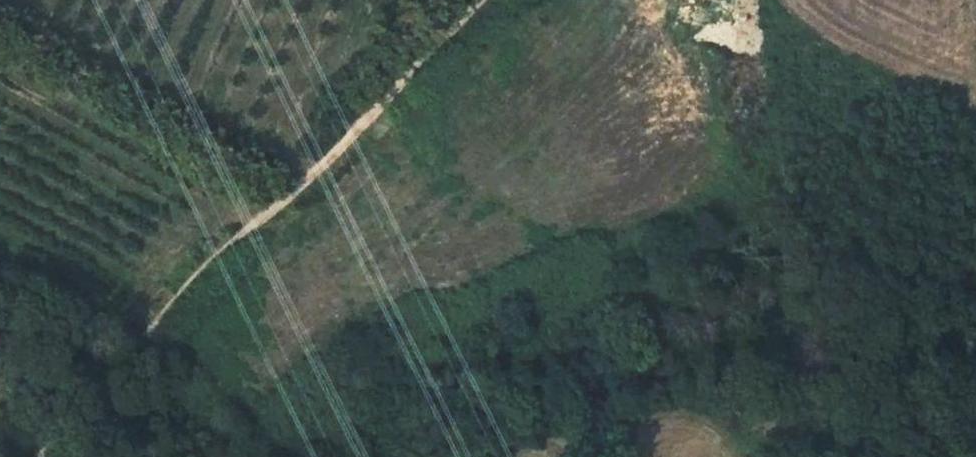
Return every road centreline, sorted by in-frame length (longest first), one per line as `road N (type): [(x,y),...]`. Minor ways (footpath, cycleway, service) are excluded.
road 1 (track): [(481,0),(331,164),(106,372),(33,456)]

